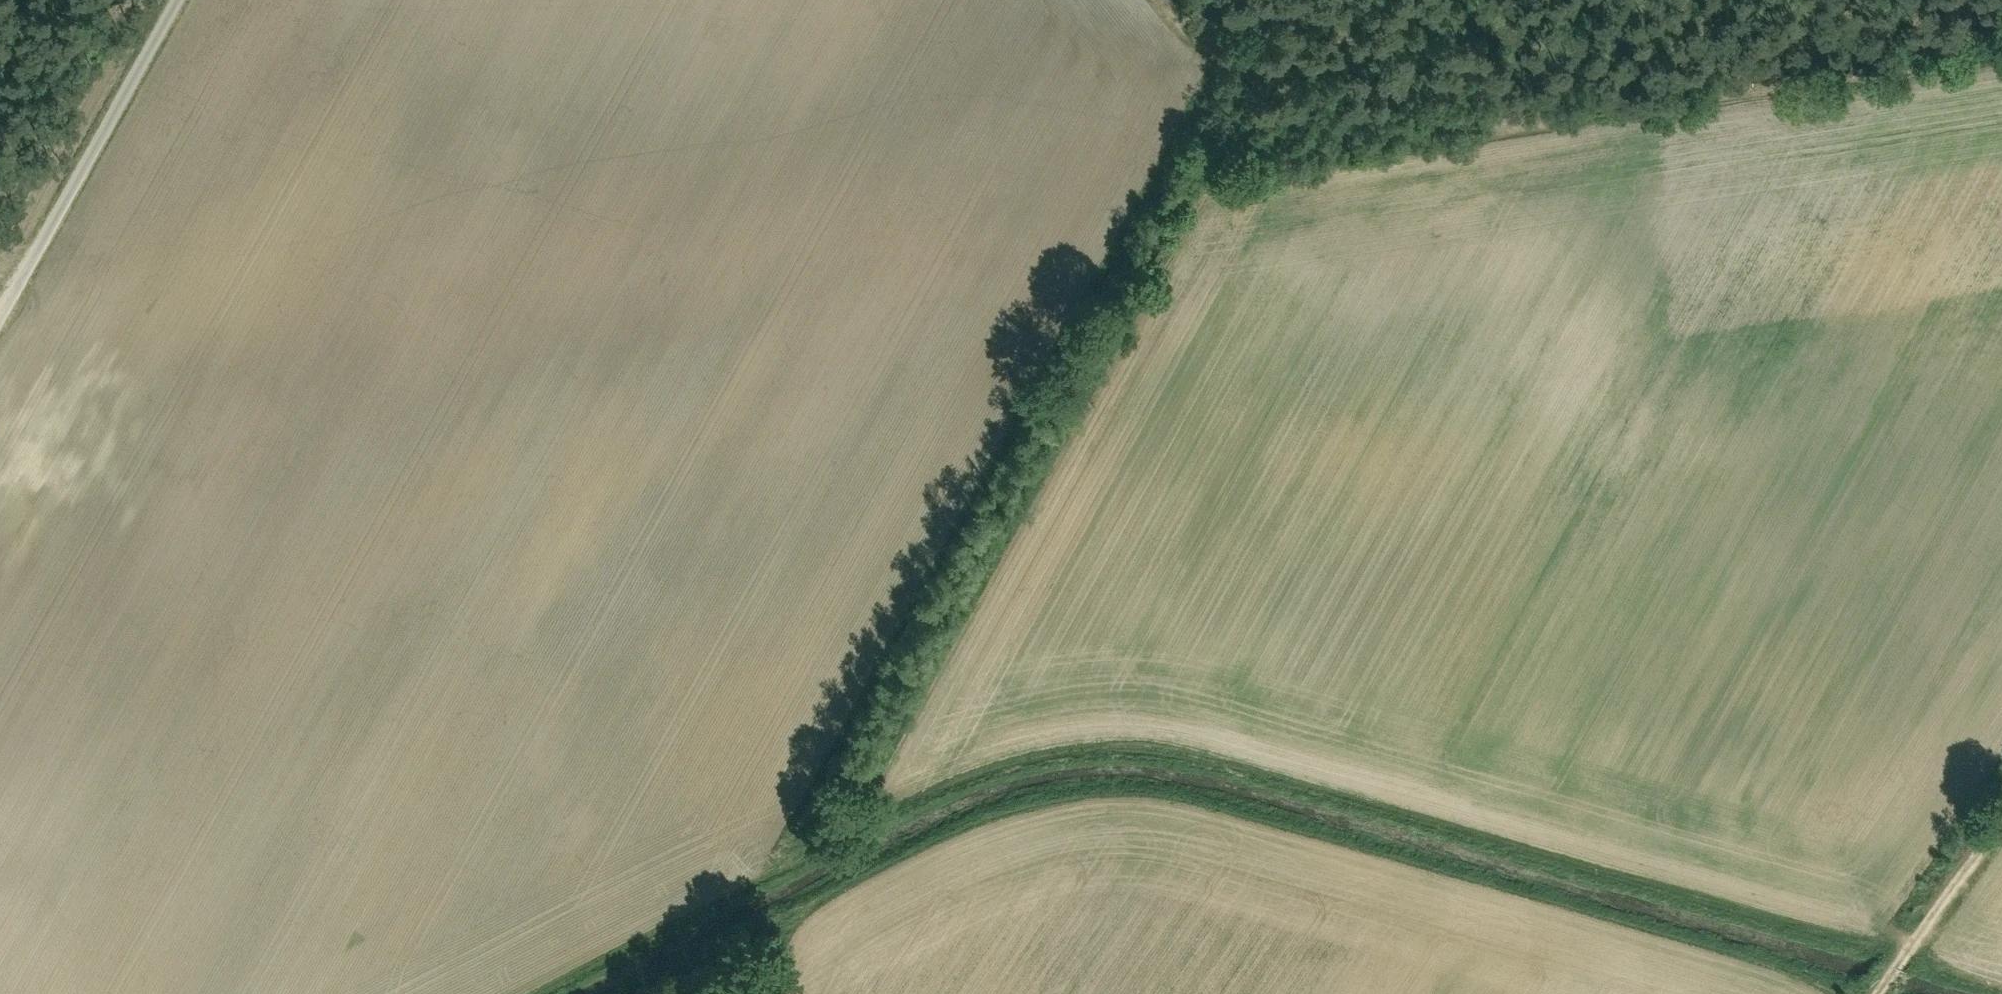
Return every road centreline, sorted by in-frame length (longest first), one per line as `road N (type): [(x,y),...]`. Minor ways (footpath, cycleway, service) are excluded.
road 1 (track): [(177,0),(0,314)]
road 2 (track): [(1875,993),(2001,812)]

